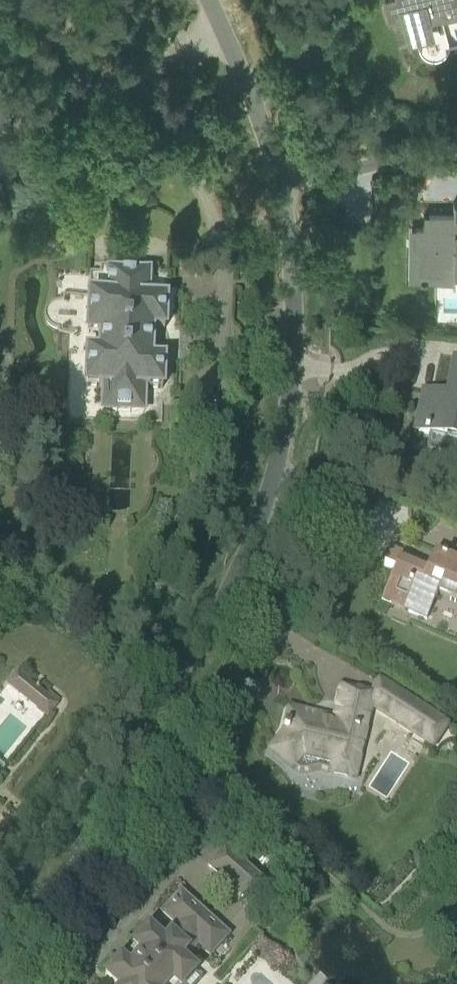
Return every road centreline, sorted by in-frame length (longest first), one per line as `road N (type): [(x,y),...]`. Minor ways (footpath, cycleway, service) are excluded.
road 1 (residential): [(0,892),(171,682),(237,572),(280,448),(295,354),(280,185)]
road 2 (residential): [(280,185),(207,0)]
road 3 (residential): [(280,185),(456,145)]

